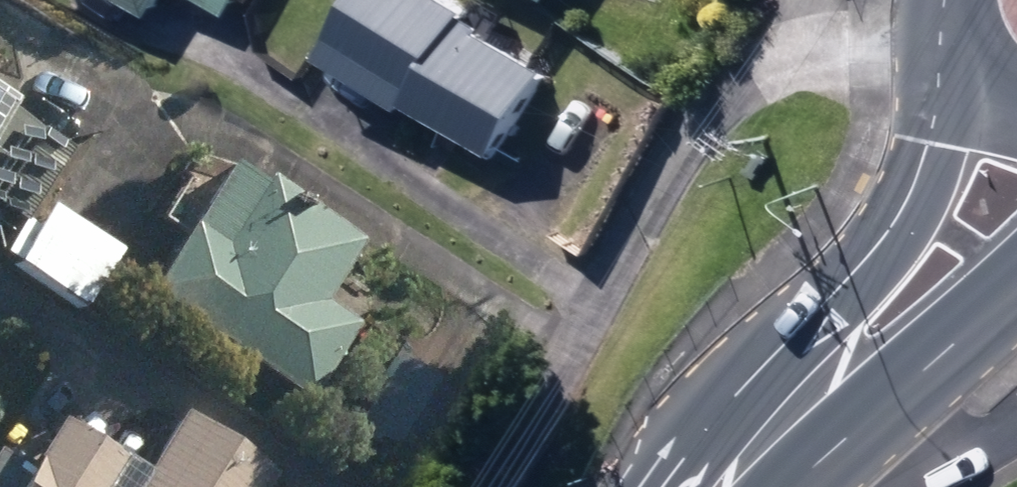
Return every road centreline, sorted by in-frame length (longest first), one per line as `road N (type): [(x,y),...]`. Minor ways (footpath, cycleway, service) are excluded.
road 1 (secondary): [(727,485),(832,299),(907,207),(932,143),(944,70)]
road 2 (secondary): [(1016,290),(927,370),(727,485)]

